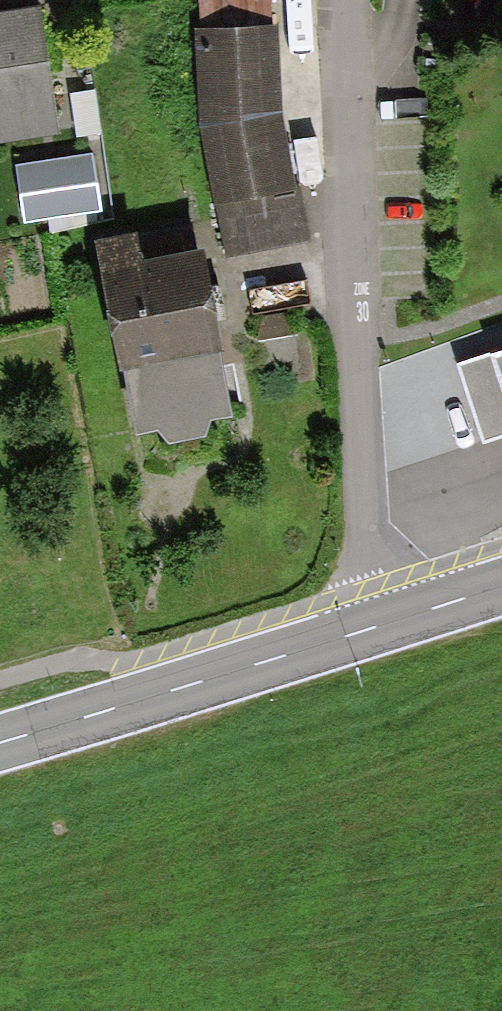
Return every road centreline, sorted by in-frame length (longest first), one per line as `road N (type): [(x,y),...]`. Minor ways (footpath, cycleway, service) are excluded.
road 1 (residential): [(343,0),(337,40),(375,582),(385,623)]
road 2 (tertiary): [(385,623),(0,731)]
road 3 (tertiary): [(501,582),(385,623)]

